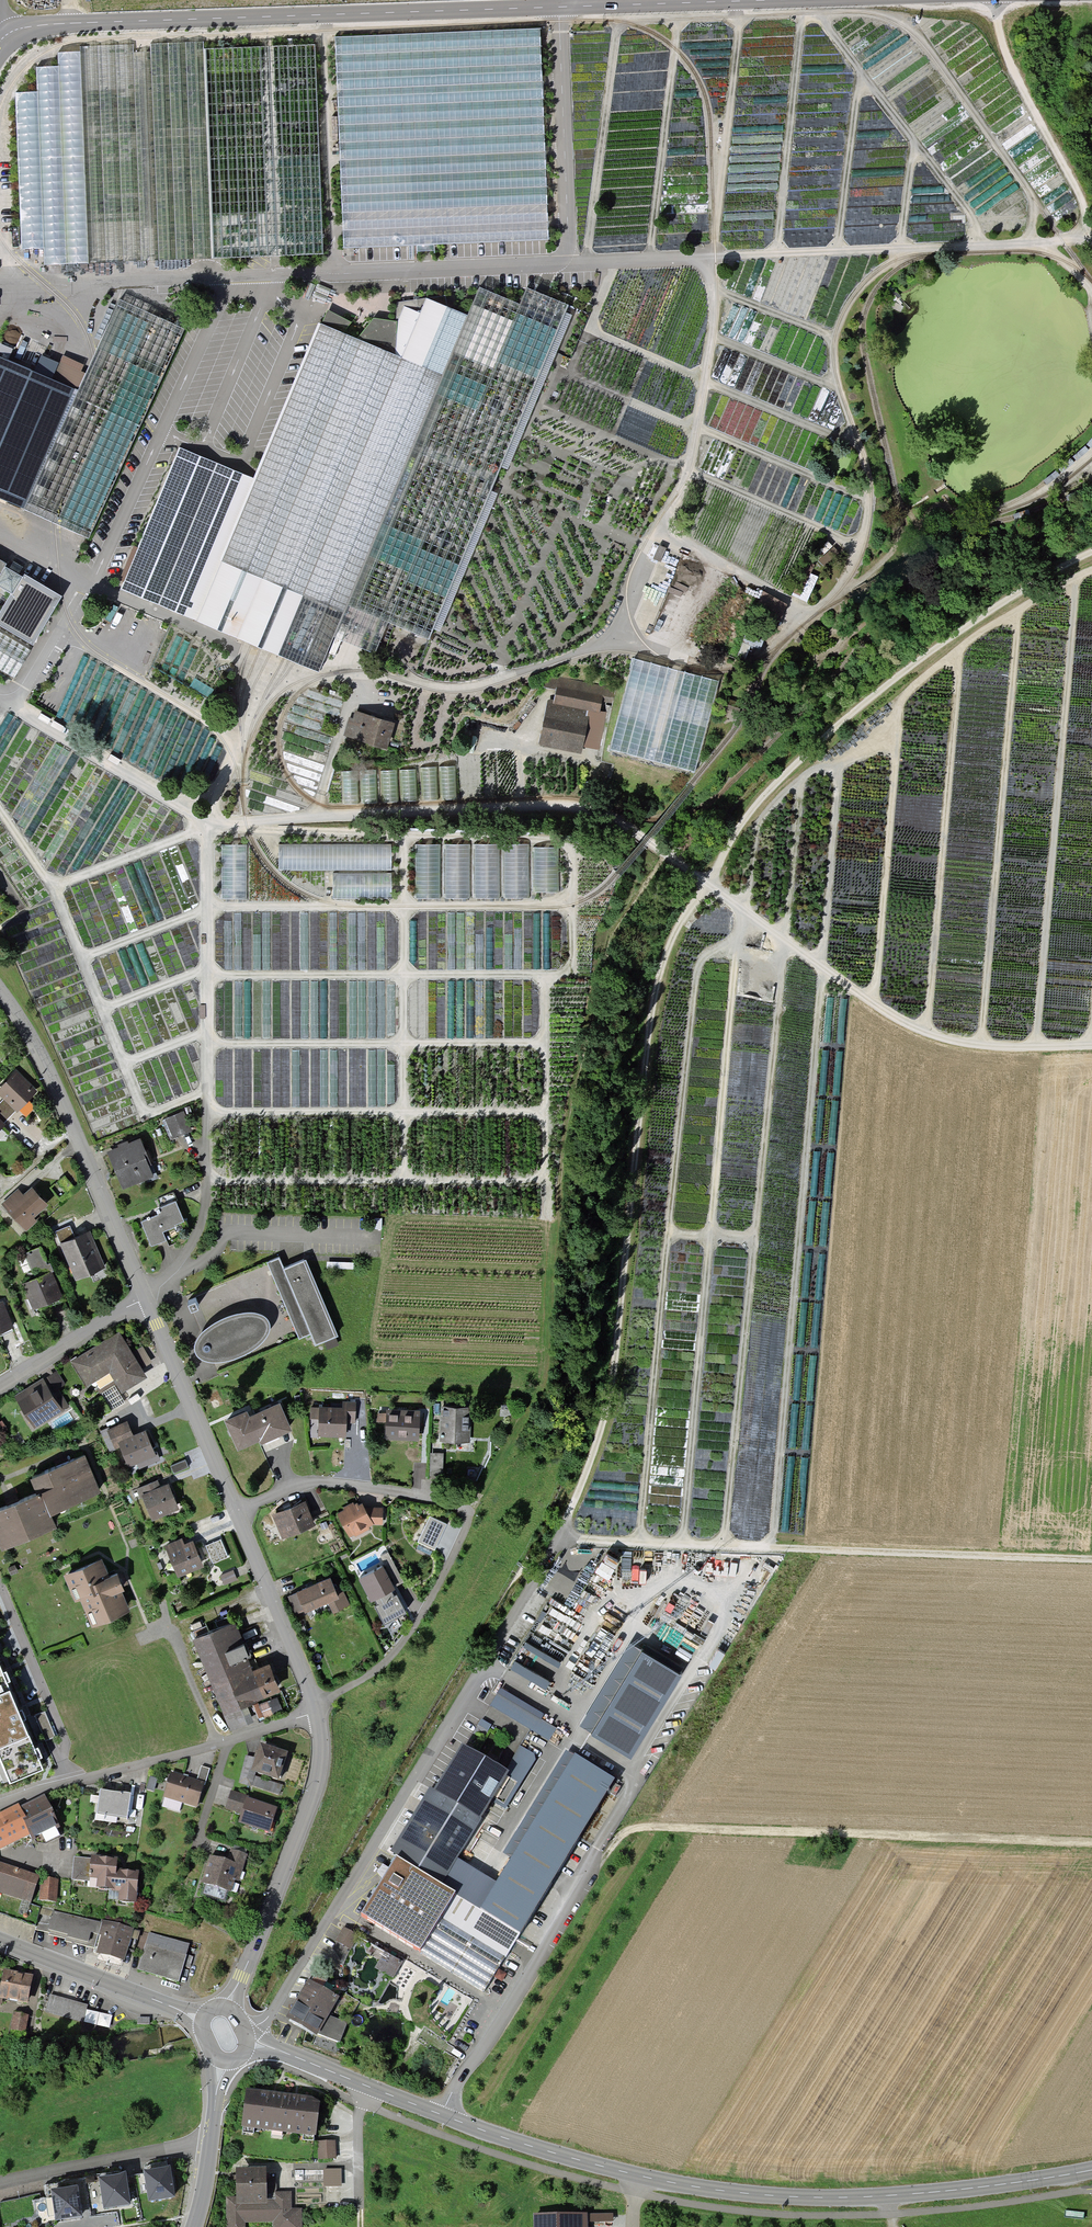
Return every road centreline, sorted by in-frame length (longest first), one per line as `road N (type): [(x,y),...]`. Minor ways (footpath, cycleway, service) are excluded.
road 1 (track): [(1091,1559),(560,1538),(605,1408),(653,997),(679,922),(756,802),(821,738),(936,645),(1091,552)]
road 2 (track): [(205,1180),(532,1180),(545,1170),(545,975),(572,962),(575,853),(541,840),(256,824)]
road 3 (track): [(1091,1046),(986,1049),(914,1030),(595,810),(564,805),(207,826)]
road 4 (tertiary): [(248,2042),(519,2143),(738,2193),(915,2194),(1091,2170)]
road 5 (track): [(7,702),(207,826),(206,1111),(544,1111)]
road 6 (tertiary): [(4,36),(67,23),(766,0)]
road 7 (track): [(361,2105),(548,2171),(744,2212),(890,2215),(1091,2191)]
road 8 (track): [(682,1543),(722,1080),(737,947),(748,917)]
road 9 (track): [(636,1541),(689,1014),(708,954),(737,947)]
road 10 (track): [(723,1545),(784,943)]
road 11 (residential): [(244,2031),(271,2012),(560,1538)]
road 12 (track): [(767,1547),(821,968)]
road 13 (track): [(672,861),(617,932),(574,1135),(540,1384)]
road 14 (track): [(82,957),(224,906),(572,897)]
road 15 (residential): [(315,1712),(399,1649),(437,1590),(467,1511),(440,1498),(308,1484),(238,1513)]
road 16 (track): [(1091,1843),(670,1826),(628,1830),(602,1845)]
road 17 (track): [(102,1008),(207,969),(545,975)]
road 18 (track): [(124,1064),(195,1036),(219,1044),(544,1042)]
road 19 (track): [(617,260),(592,319),(597,334),(799,422),(857,437),(836,378)]
road 20 (track): [(0,810),(54,887),(145,1116),(206,1090)]
road 21 (track): [(1079,233),(1034,244),(688,257)]
road 22 (track): [(404,1180),(411,834)]
road 23 (residential): [(144,1300),(71,1131),(0,993)]
road 24 (residential): [(0,1804),(315,1712)]
road 25 (residential): [(226,2008),(322,1768),(315,1712)]
road 26 (track): [(709,256),(713,321),(690,460),(645,553)]
road 27 (track): [(719,256),(738,13),(677,16)]
road 28 (track): [(651,258),(677,16),(617,17)]
road 29 (track): [(84,642),(222,739),(234,761),(207,826)]
road 30 (track): [(1084,0),(1050,142),(1081,201),(1079,233),(1091,247)]
road 31 (track): [(839,250),(863,73),(815,11)]
road 32 (track): [(696,425),(871,496),(857,437)]
road 33 (track): [(585,261),(617,17)]
road 34 (track): [(712,291),(834,338),(853,296),(901,247)]
road 35 (track): [(775,253),(801,11)]
road 36 (track): [(815,11),(871,11),(906,26),(994,139)]
road 37 (residential): [(238,1513),(144,1300)]
road 38 (tertiary): [(0,1940),(205,2020)]
road 39 (residential): [(211,2138),(0,2183)]
road 40 (residential): [(315,1712),(238,1513)]
road 41 (track): [(144,1300),(194,1238),(206,1111)]
road 42 (track): [(863,73),(914,139),(901,247)]
road 43 (track): [(325,30),(330,214)]
road 44 (track): [(711,335),(822,381),(836,378),(834,338)]
road 45 (track): [(659,529),(804,616)]
road 46 (unclassified): [(144,1300),(0,1385)]
road 47 (track): [(207,826),(54,887)]
road 48 (track): [(1050,142),(1011,66),(992,0)]
road 49 (track): [(316,819),(358,675)]
road 50 (track): [(467,1511),(540,1384)]
road 51 (track): [(687,470),(797,517)]

